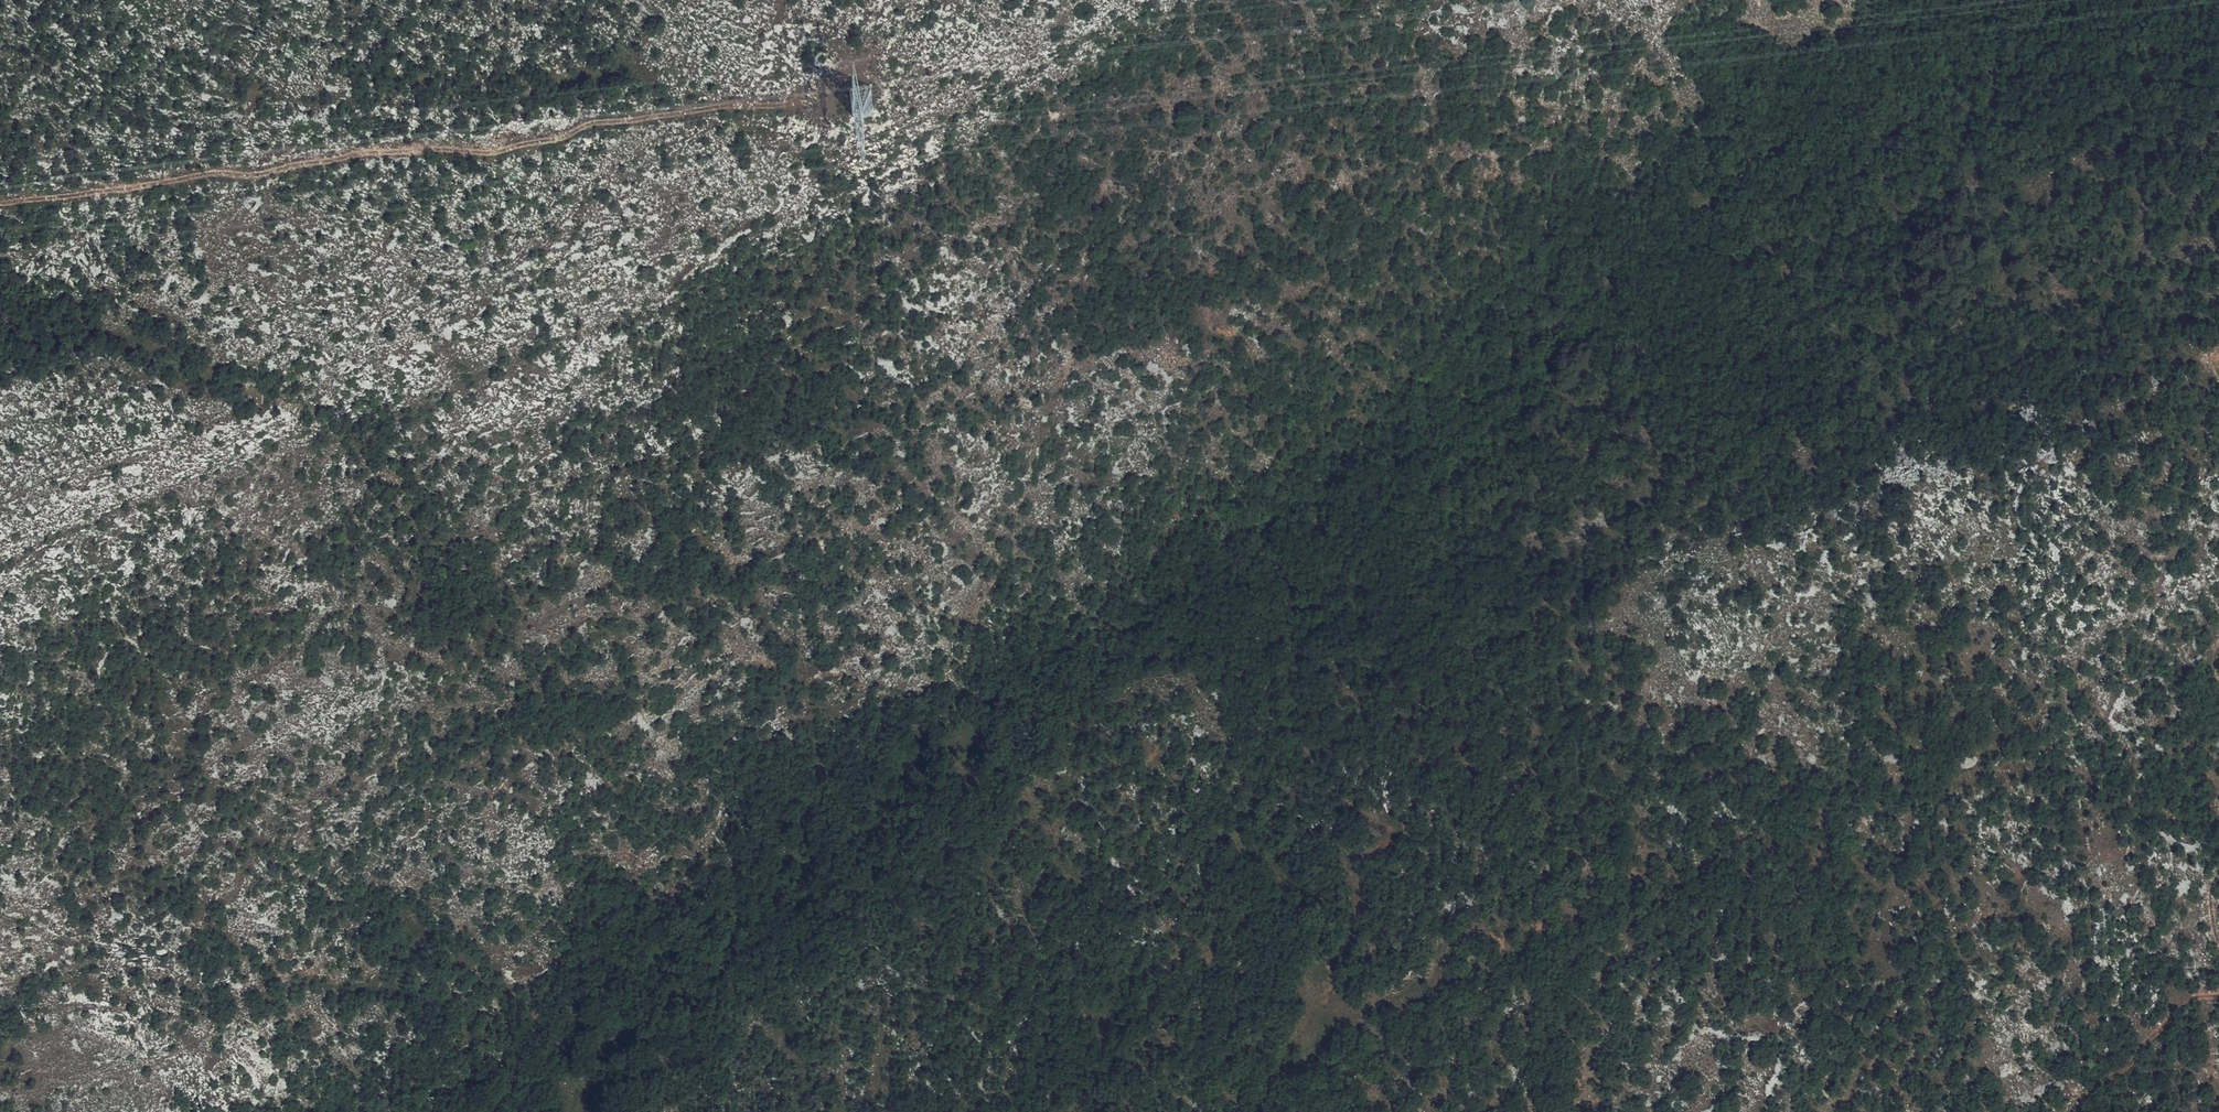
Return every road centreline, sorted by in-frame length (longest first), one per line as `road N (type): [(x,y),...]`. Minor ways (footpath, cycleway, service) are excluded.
road 1 (track): [(0,198),(341,151),(499,141),(593,116),(825,92)]
road 2 (track): [(2076,1111),(2092,1089),(2127,1070),(2186,997),(2218,991)]

